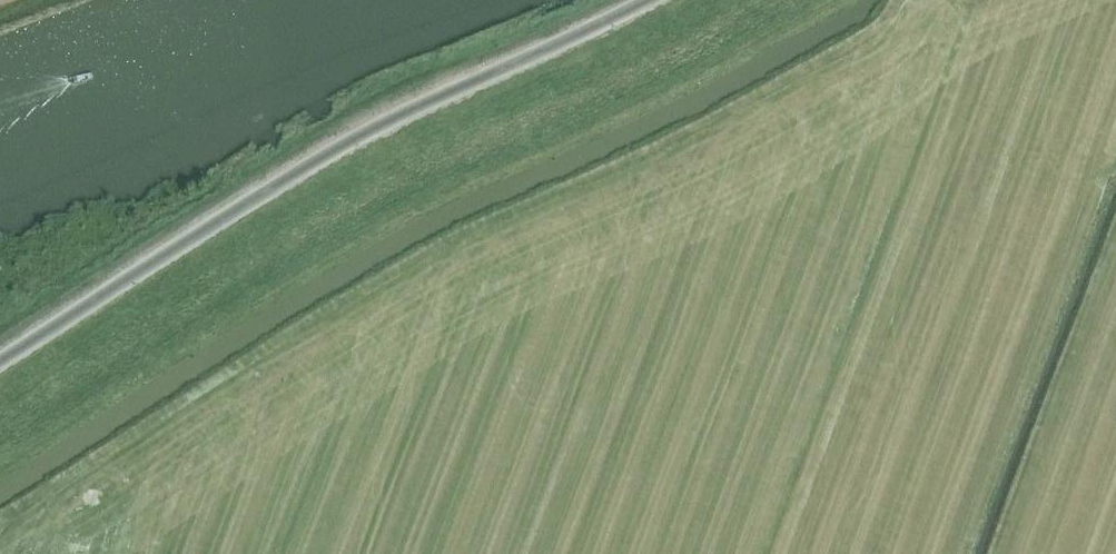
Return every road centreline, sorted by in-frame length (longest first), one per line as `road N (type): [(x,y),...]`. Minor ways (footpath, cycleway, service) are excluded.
road 1 (unclassified): [(0,360),(345,144),(649,0)]

